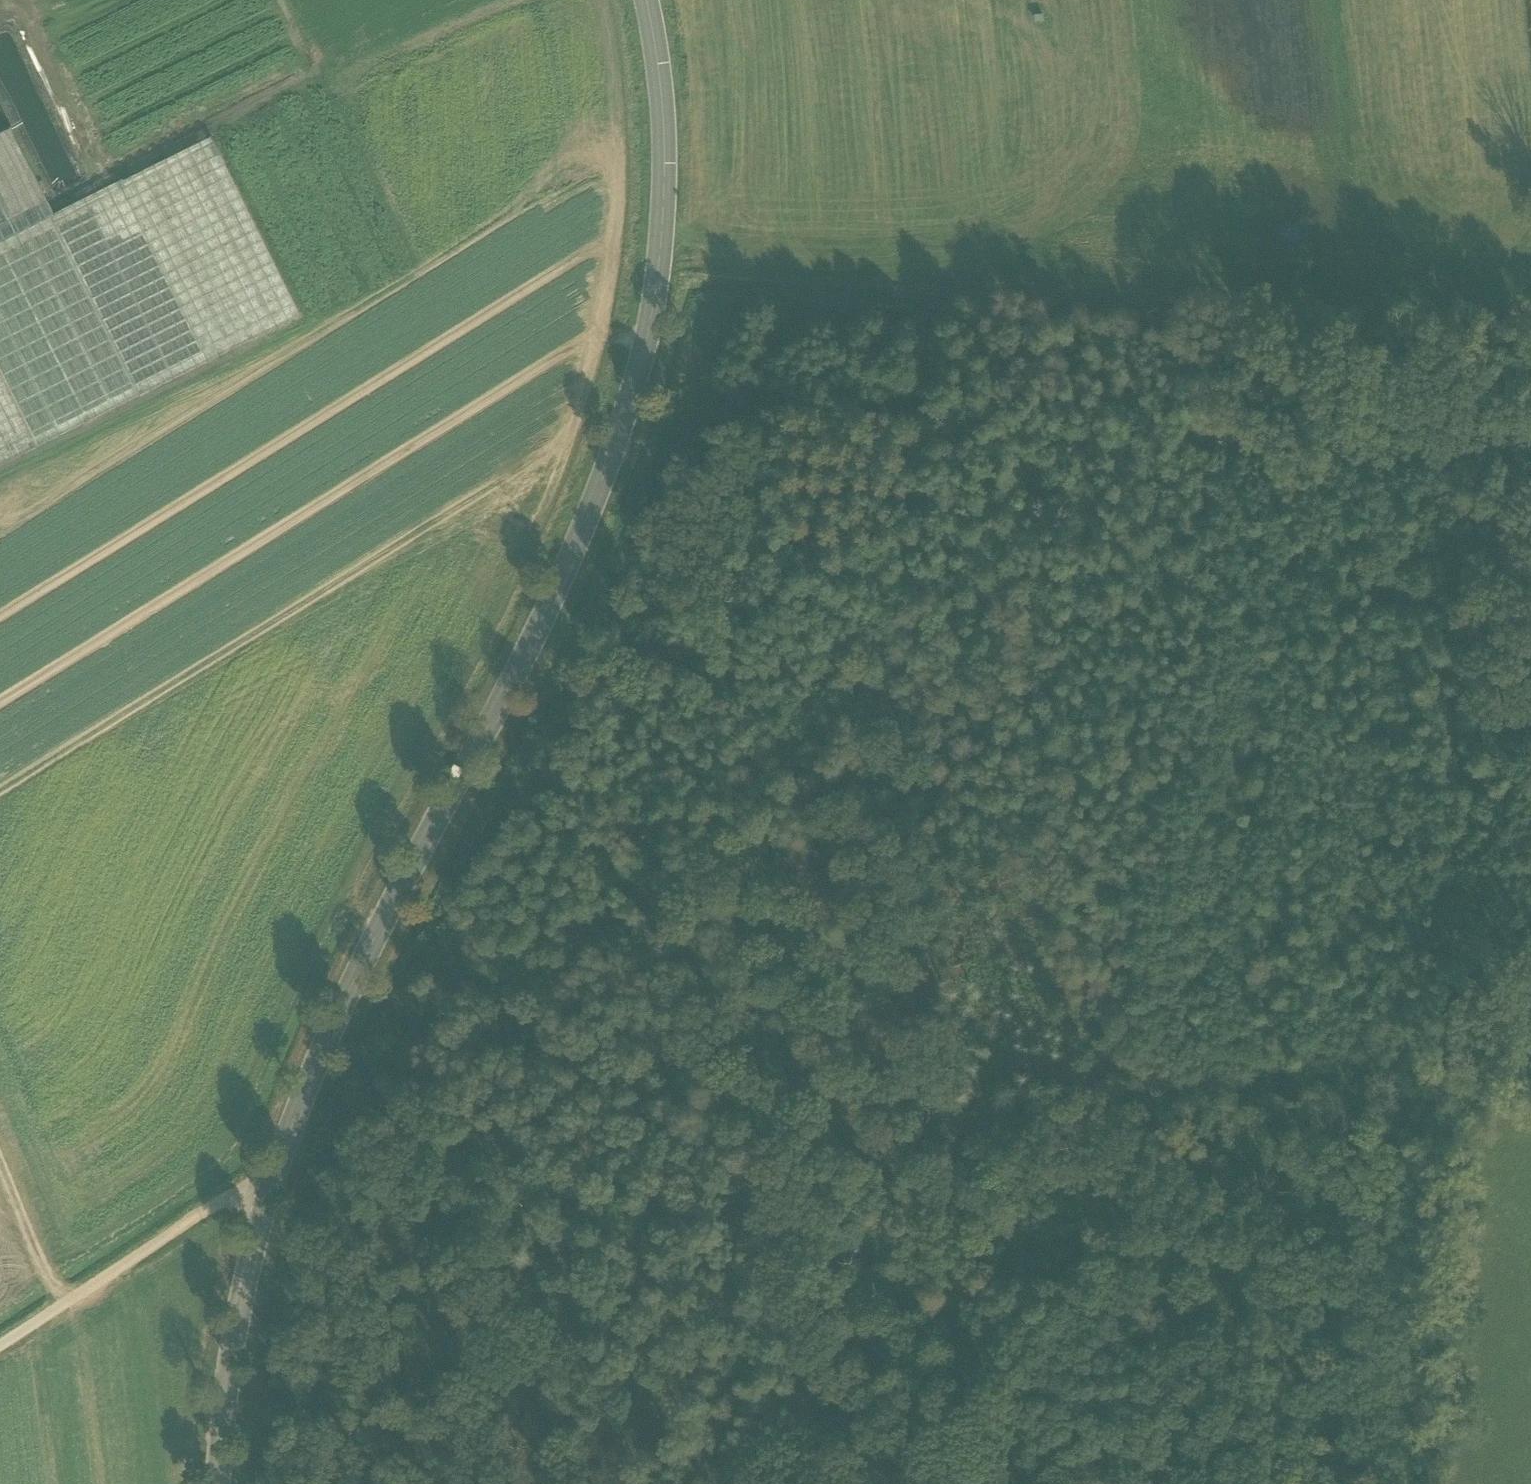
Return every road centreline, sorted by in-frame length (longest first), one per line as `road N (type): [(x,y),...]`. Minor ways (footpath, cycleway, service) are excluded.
road 1 (tertiary): [(218,1483),(225,1382),(269,1188),(310,1076),(570,558),(636,380),(661,247),(665,150),(646,0)]
road 2 (track): [(269,1188),(219,1202),(0,1346)]

